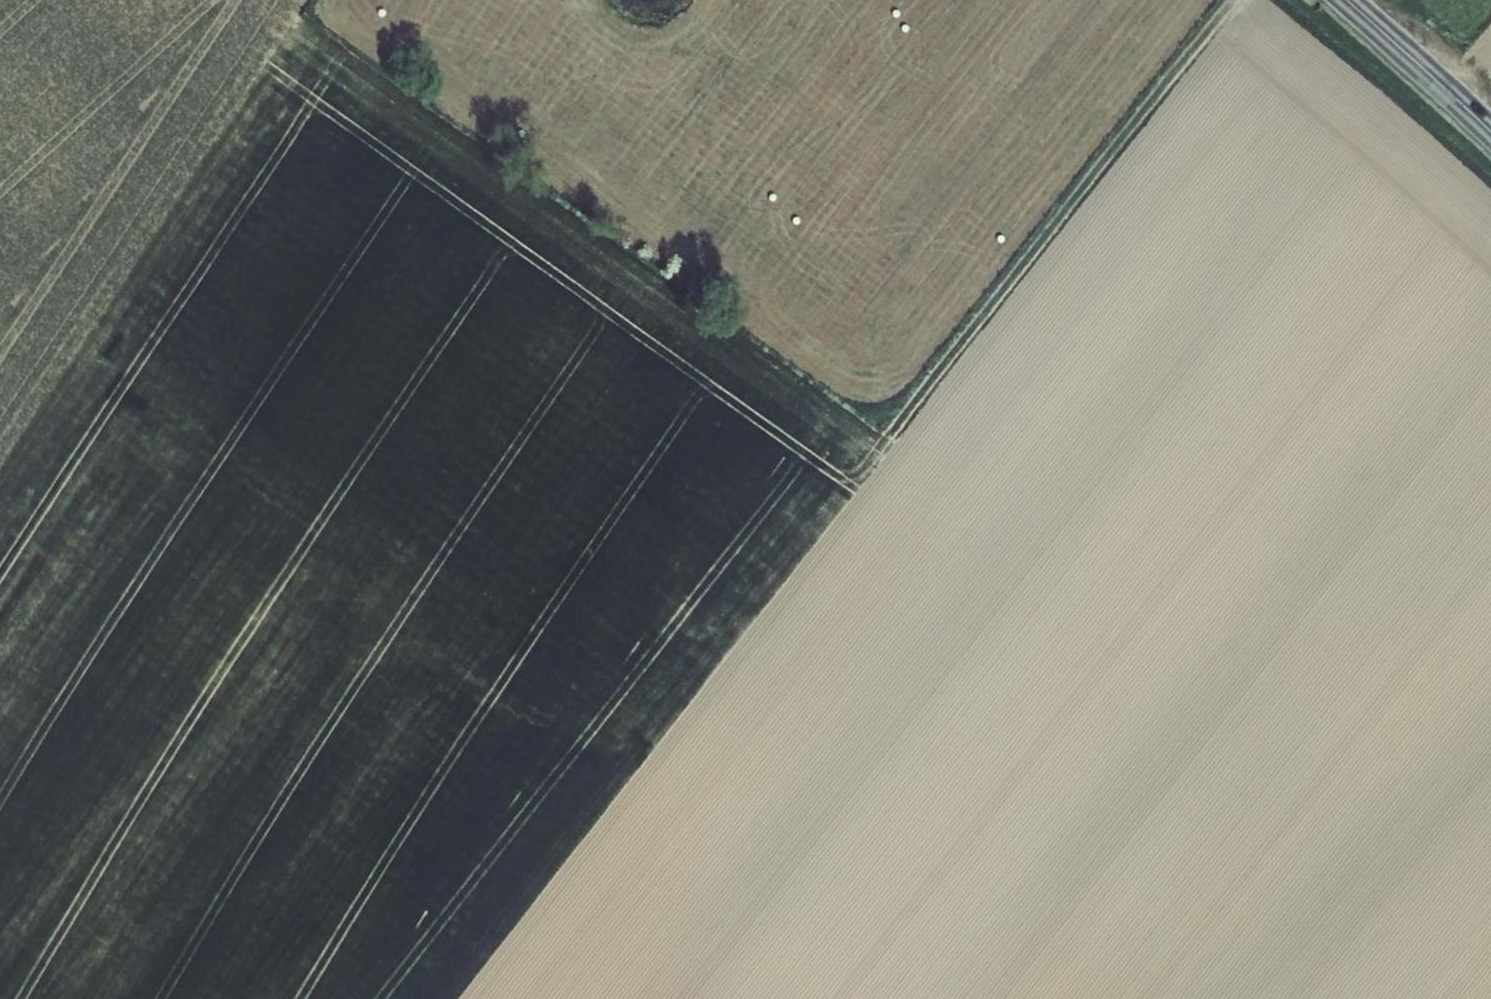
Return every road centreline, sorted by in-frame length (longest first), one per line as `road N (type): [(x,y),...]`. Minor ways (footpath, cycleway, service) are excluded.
road 1 (tertiary): [(1490,131),(1347,0)]

